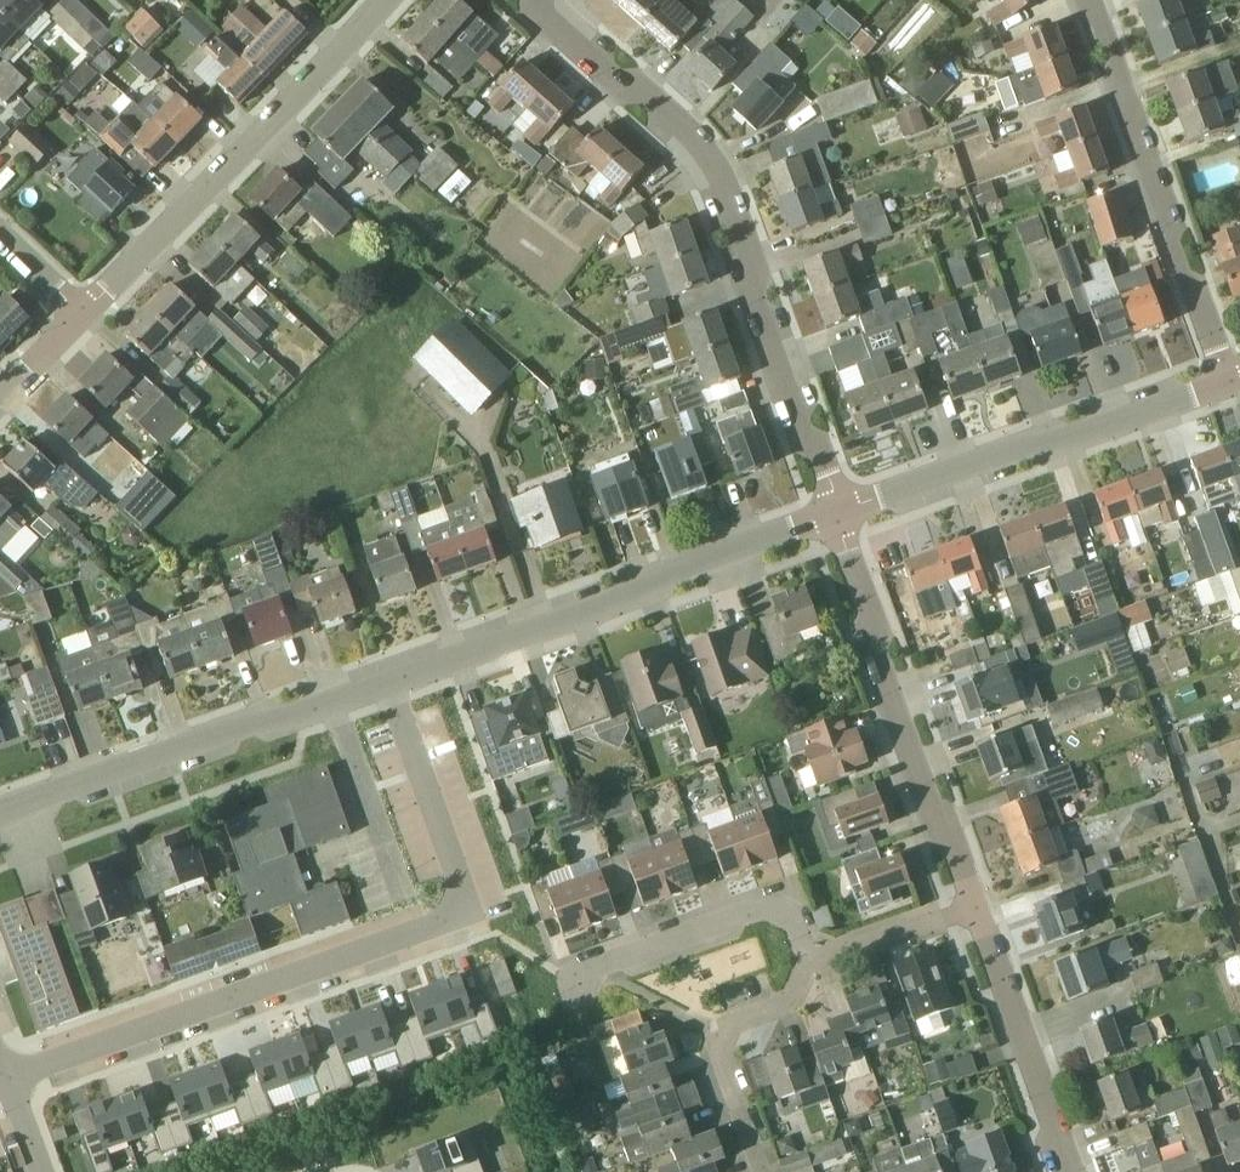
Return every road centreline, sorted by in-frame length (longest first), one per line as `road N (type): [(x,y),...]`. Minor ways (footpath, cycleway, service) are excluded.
road 1 (residential): [(391,680),(466,908),(3,1082)]
road 2 (residential): [(844,515),(718,170),(544,0)]
road 3 (tertiary): [(391,680),(844,515)]
road 4 (residential): [(85,316),(389,0)]
road 5 (residential): [(975,909),(844,515)]
road 6 (tertiary): [(0,818),(391,680)]
road 7 (tertiary): [(844,515),(1225,379)]
road 8 (residential): [(1225,379),(1092,0)]
road 9 (residential): [(814,964),(794,921),(773,908),(574,979)]
road 10 (residential): [(1072,1171),(975,909)]
road 11 (residential): [(762,1171),(719,1052),(727,1034),(778,1012),(814,964)]
road 12 (residential): [(814,964),(975,909)]

